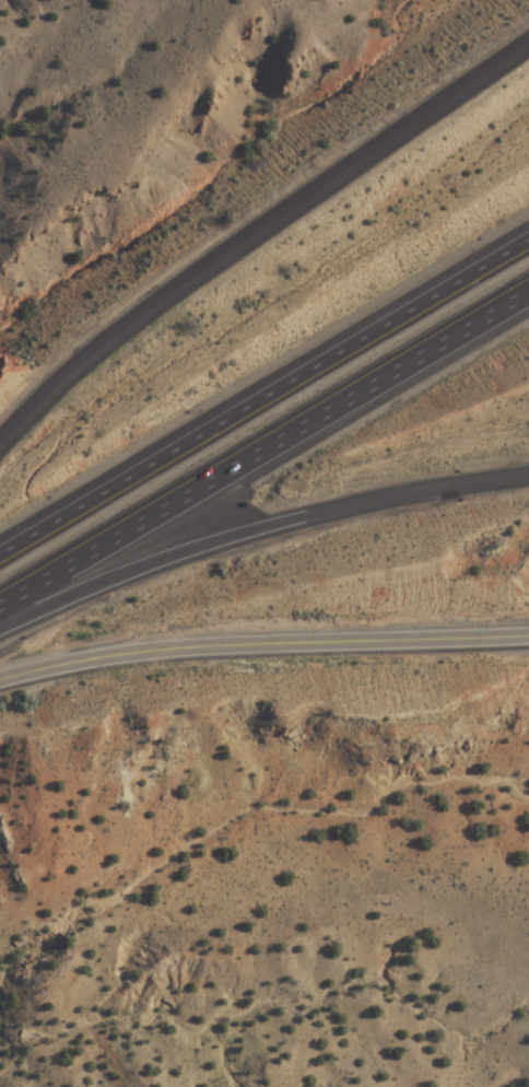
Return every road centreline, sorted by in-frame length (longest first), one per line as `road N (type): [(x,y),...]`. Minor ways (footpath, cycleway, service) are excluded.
road 1 (motorway): [(528,46),(160,307),(68,377),(0,446)]
road 2 (motorway): [(528,241),(0,556)]
road 3 (motorway): [(0,606),(528,292)]
road 4 (motorway): [(0,638),(234,541),(528,477)]
road 5 (residential): [(0,680),(168,650),(528,638)]

